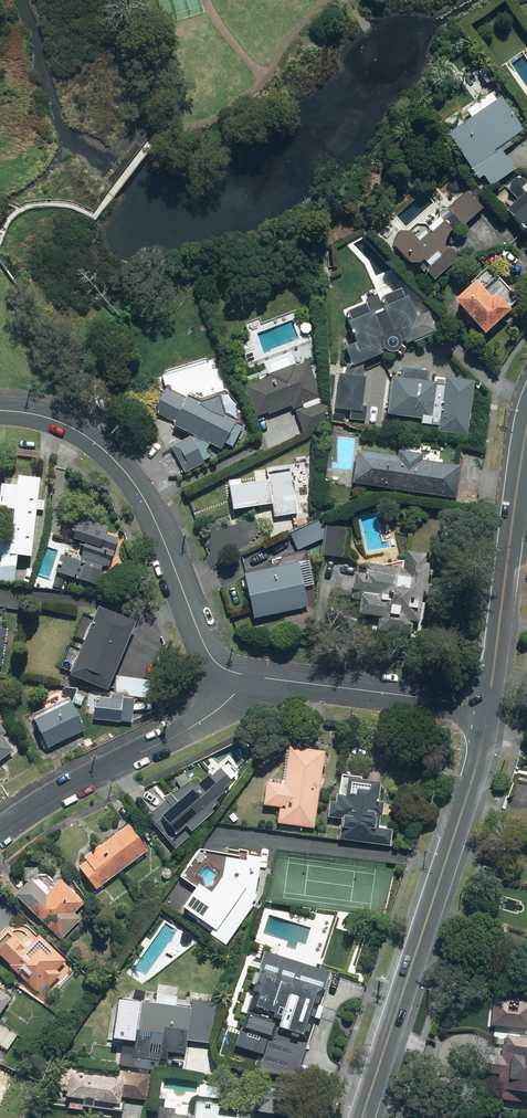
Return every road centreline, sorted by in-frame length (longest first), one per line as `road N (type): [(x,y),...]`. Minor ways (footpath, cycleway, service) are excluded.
road 1 (secondary): [(489,706),(362,1117)]
road 2 (residential): [(0,409),(61,420),(119,462),(147,499),(210,653),(251,675)]
road 3 (residential): [(0,832),(37,804),(182,732),(251,675)]
road 4 (secondary): [(526,435),(489,706)]
road 5 (residential): [(251,675),(489,706)]

